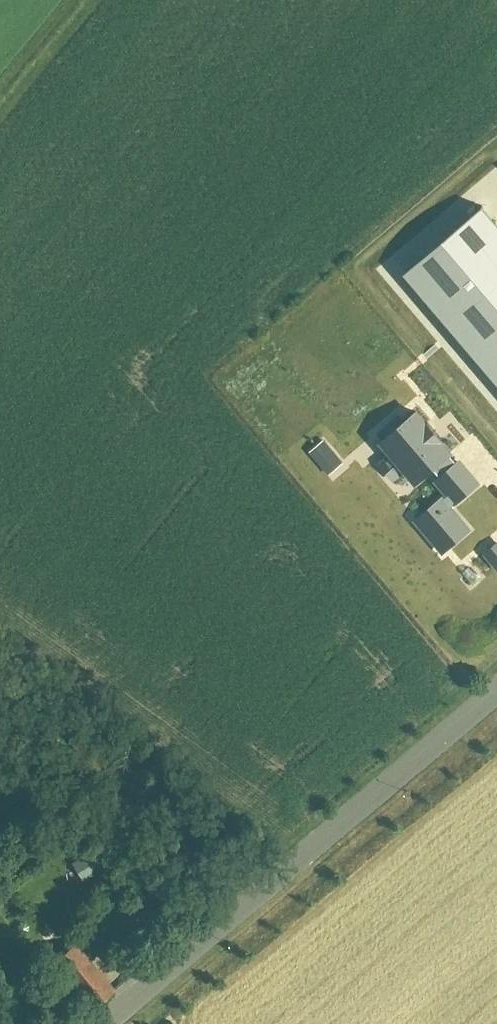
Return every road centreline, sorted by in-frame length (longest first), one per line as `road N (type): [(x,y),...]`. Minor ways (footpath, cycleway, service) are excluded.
road 1 (residential): [(111,1023),(496,694)]

